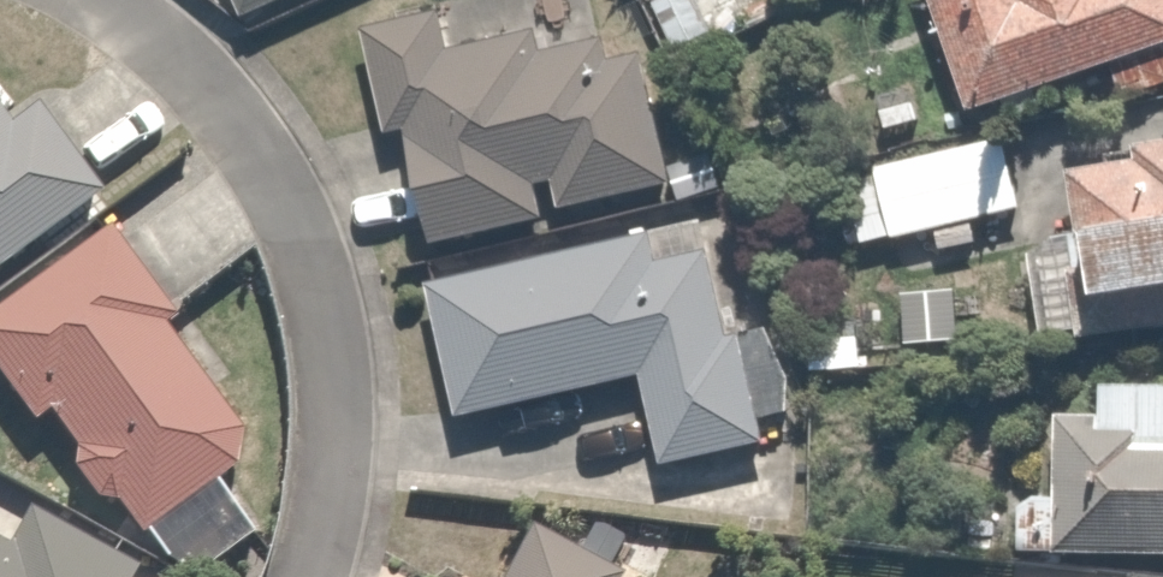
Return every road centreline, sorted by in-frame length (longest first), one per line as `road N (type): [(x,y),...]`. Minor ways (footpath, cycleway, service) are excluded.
road 1 (residential): [(312,576),(338,441),(335,362),(298,225),(224,99),(171,45),(99,0)]

